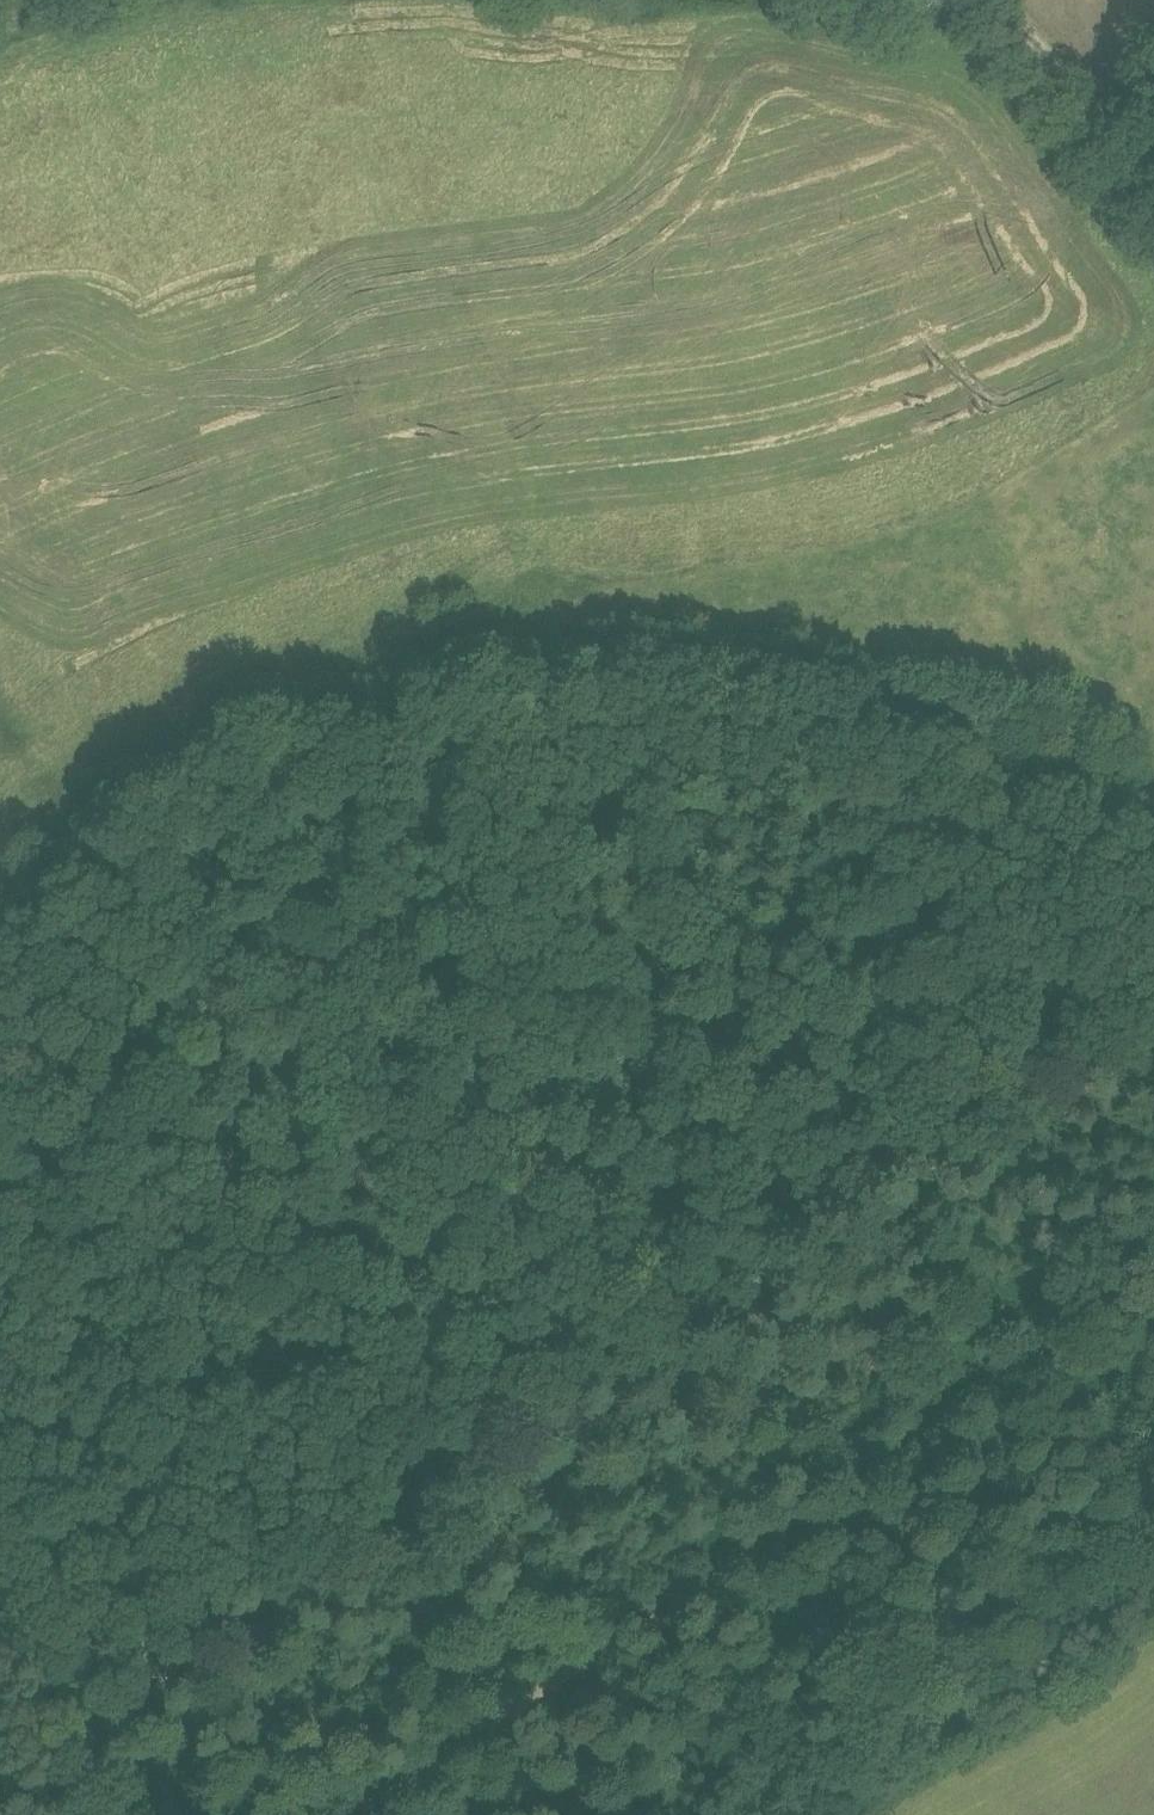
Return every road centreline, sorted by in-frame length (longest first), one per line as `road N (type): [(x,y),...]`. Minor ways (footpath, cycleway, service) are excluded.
road 1 (unclassified): [(366,1814),(1153,1268)]
road 2 (unclassified): [(1153,186),(994,0)]

